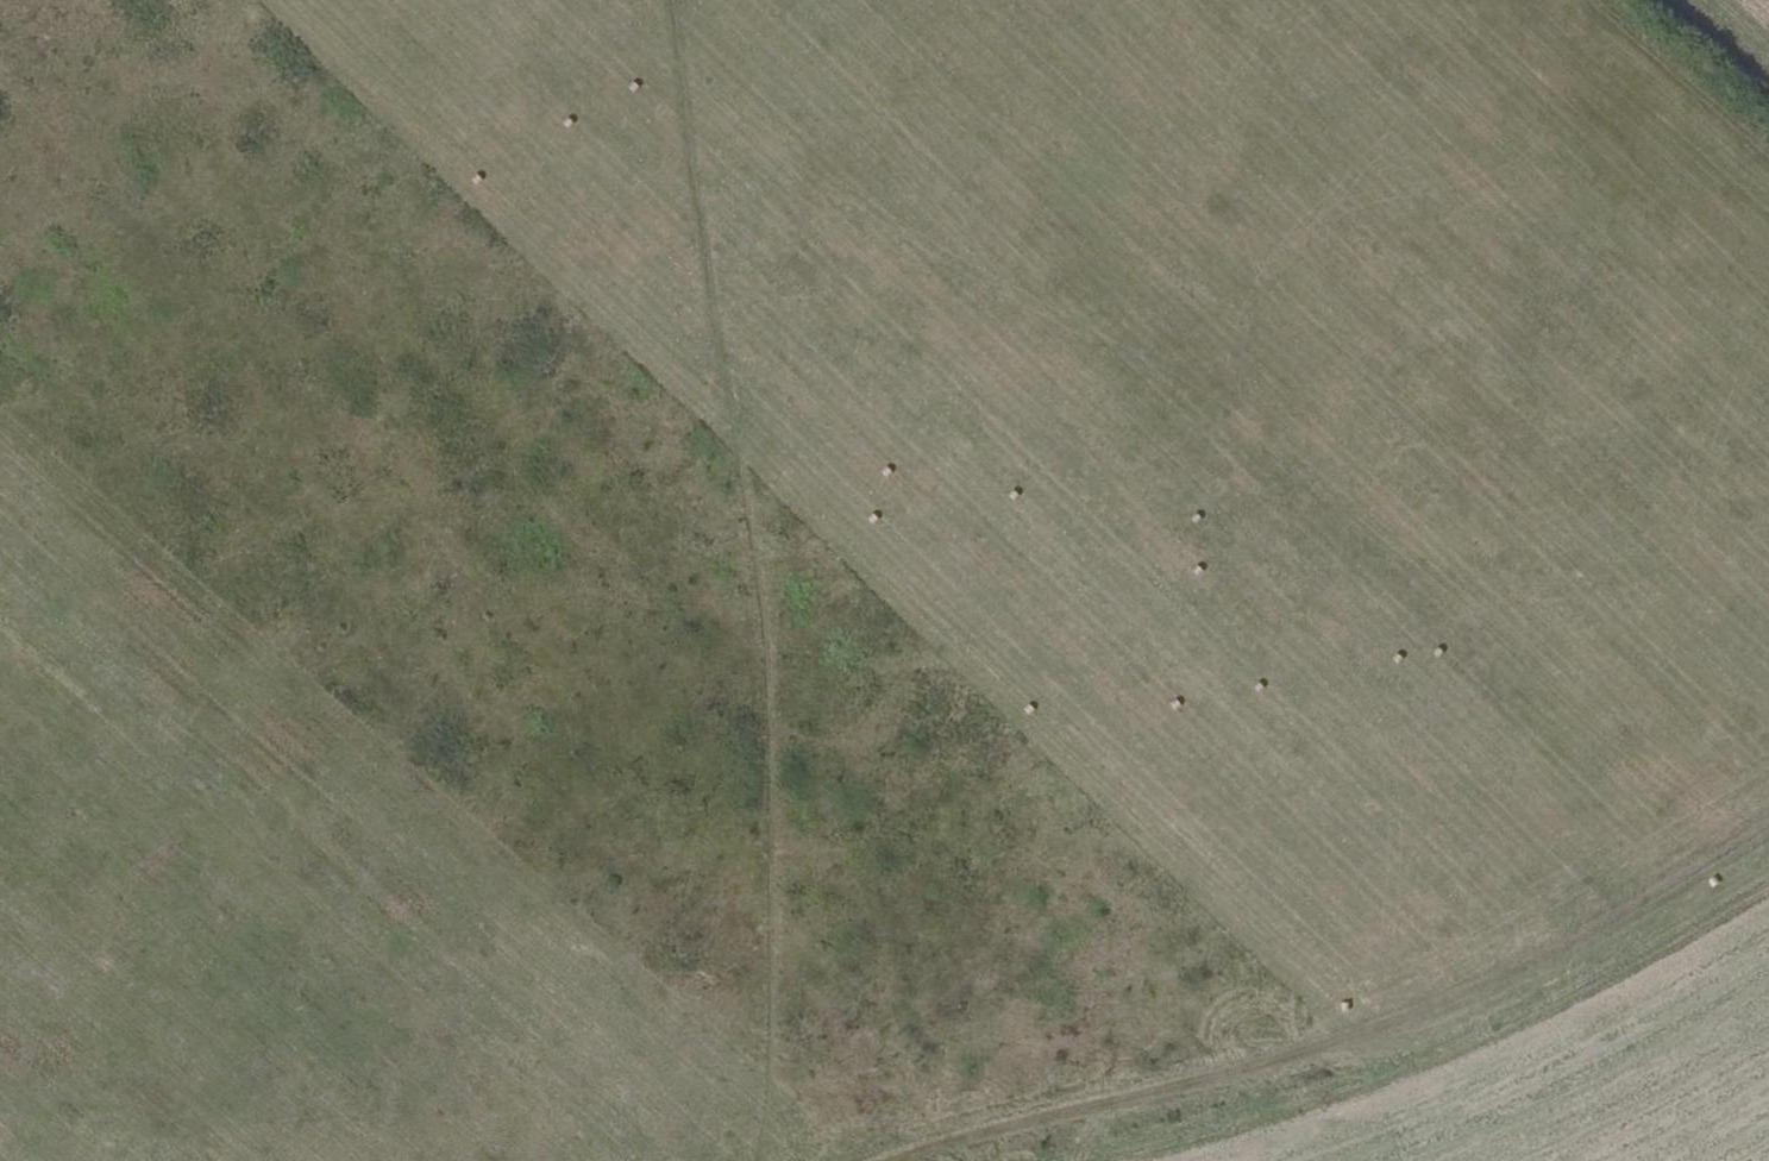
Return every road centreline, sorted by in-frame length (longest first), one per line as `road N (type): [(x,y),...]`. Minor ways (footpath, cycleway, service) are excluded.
road 1 (track): [(882,1160),(944,1135),(1376,1032),(1670,880),(1768,819)]
road 2 (track): [(1768,154),(1594,0)]

